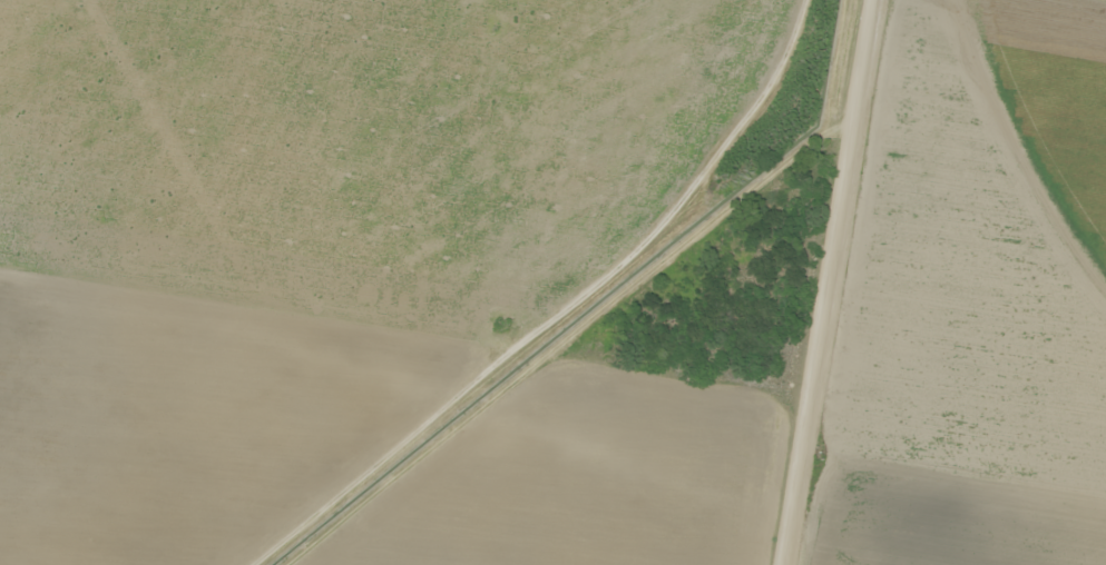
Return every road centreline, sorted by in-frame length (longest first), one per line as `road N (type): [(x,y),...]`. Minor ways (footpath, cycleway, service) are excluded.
road 1 (residential): [(1105,534),(797,483),(548,455),(496,463),(352,564)]
road 2 (residential): [(0,341),(238,350),(388,409),(384,450),(221,564)]
road 3 (residential): [(784,564),(865,0)]

